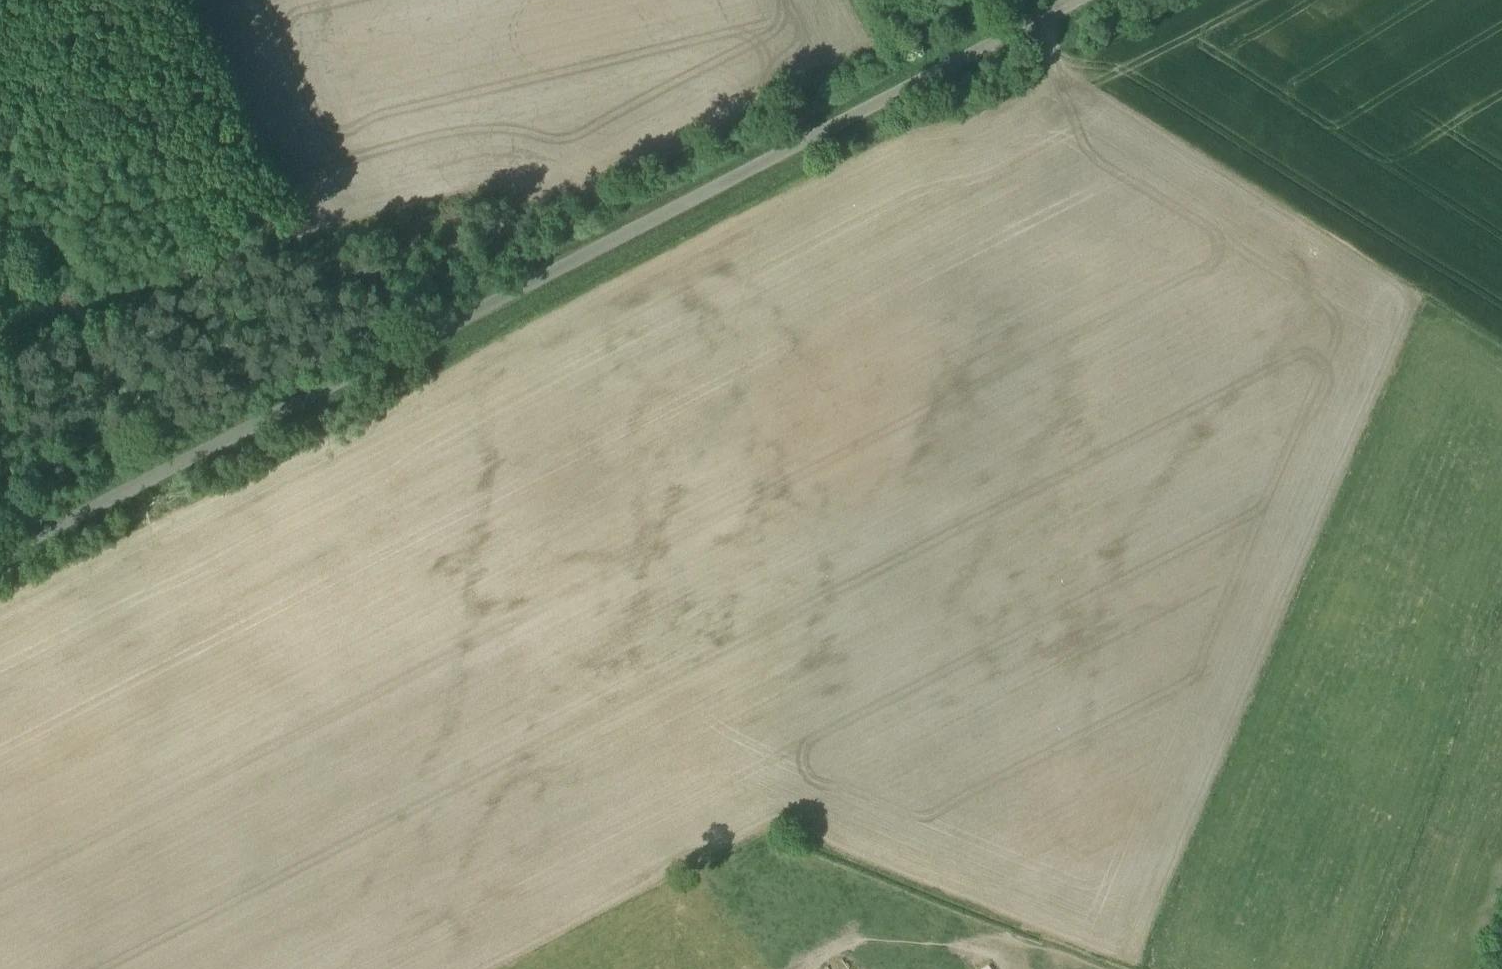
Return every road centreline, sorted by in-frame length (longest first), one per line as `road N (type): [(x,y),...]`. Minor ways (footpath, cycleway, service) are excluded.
road 1 (unclassified): [(1060,0),(0,546)]

